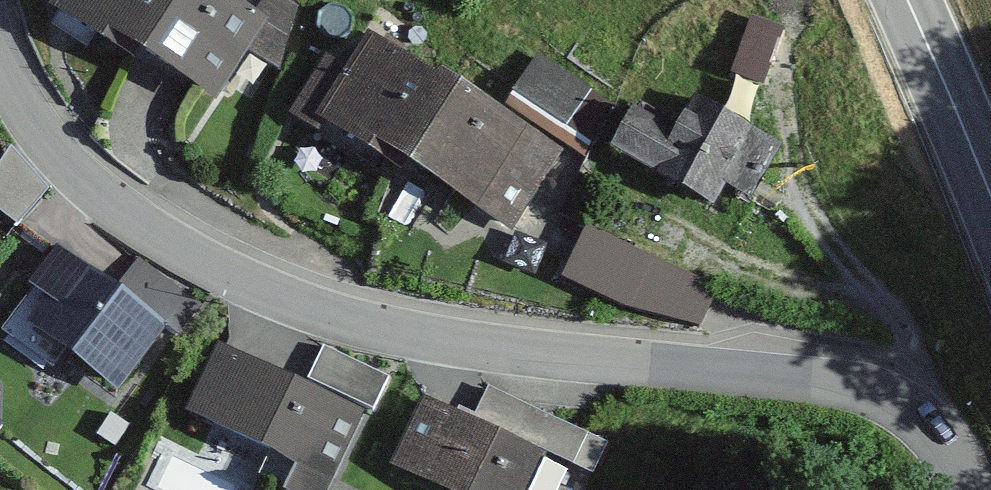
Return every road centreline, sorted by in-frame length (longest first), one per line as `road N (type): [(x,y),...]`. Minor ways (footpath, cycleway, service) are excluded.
road 1 (unclassified): [(0,64),(30,124),(98,199),(182,256),(262,295),(348,323),(449,340),(867,394),(918,417),(952,457),(968,489)]
road 2 (trunk): [(908,0),(990,203)]

